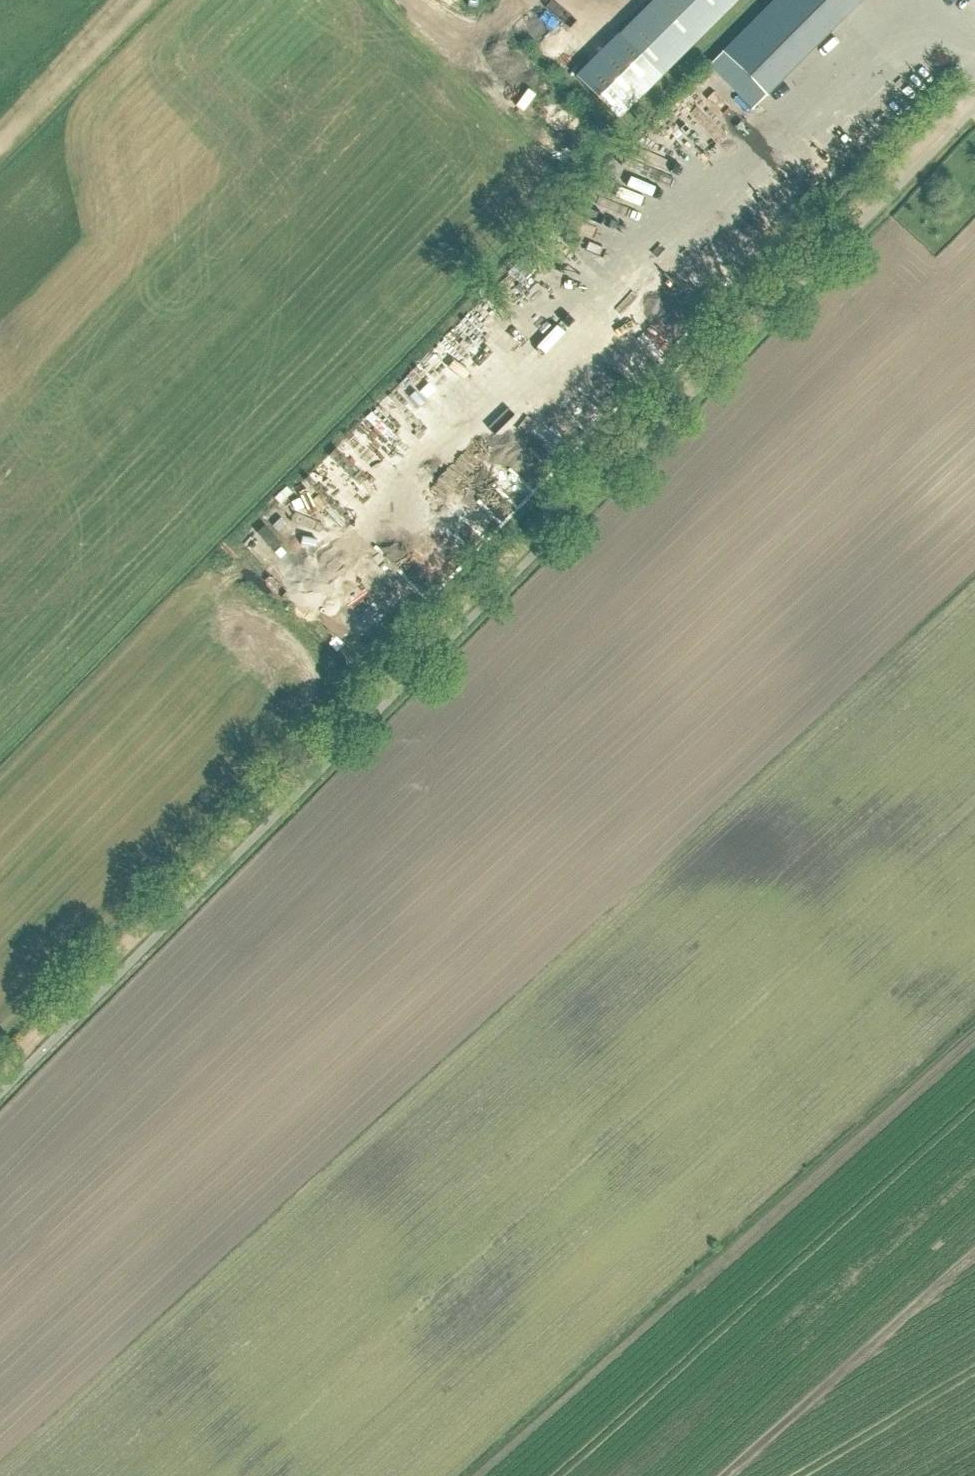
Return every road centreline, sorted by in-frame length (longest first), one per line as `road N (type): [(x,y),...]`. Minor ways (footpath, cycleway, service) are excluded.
road 1 (track): [(0,1070),(957,109)]

